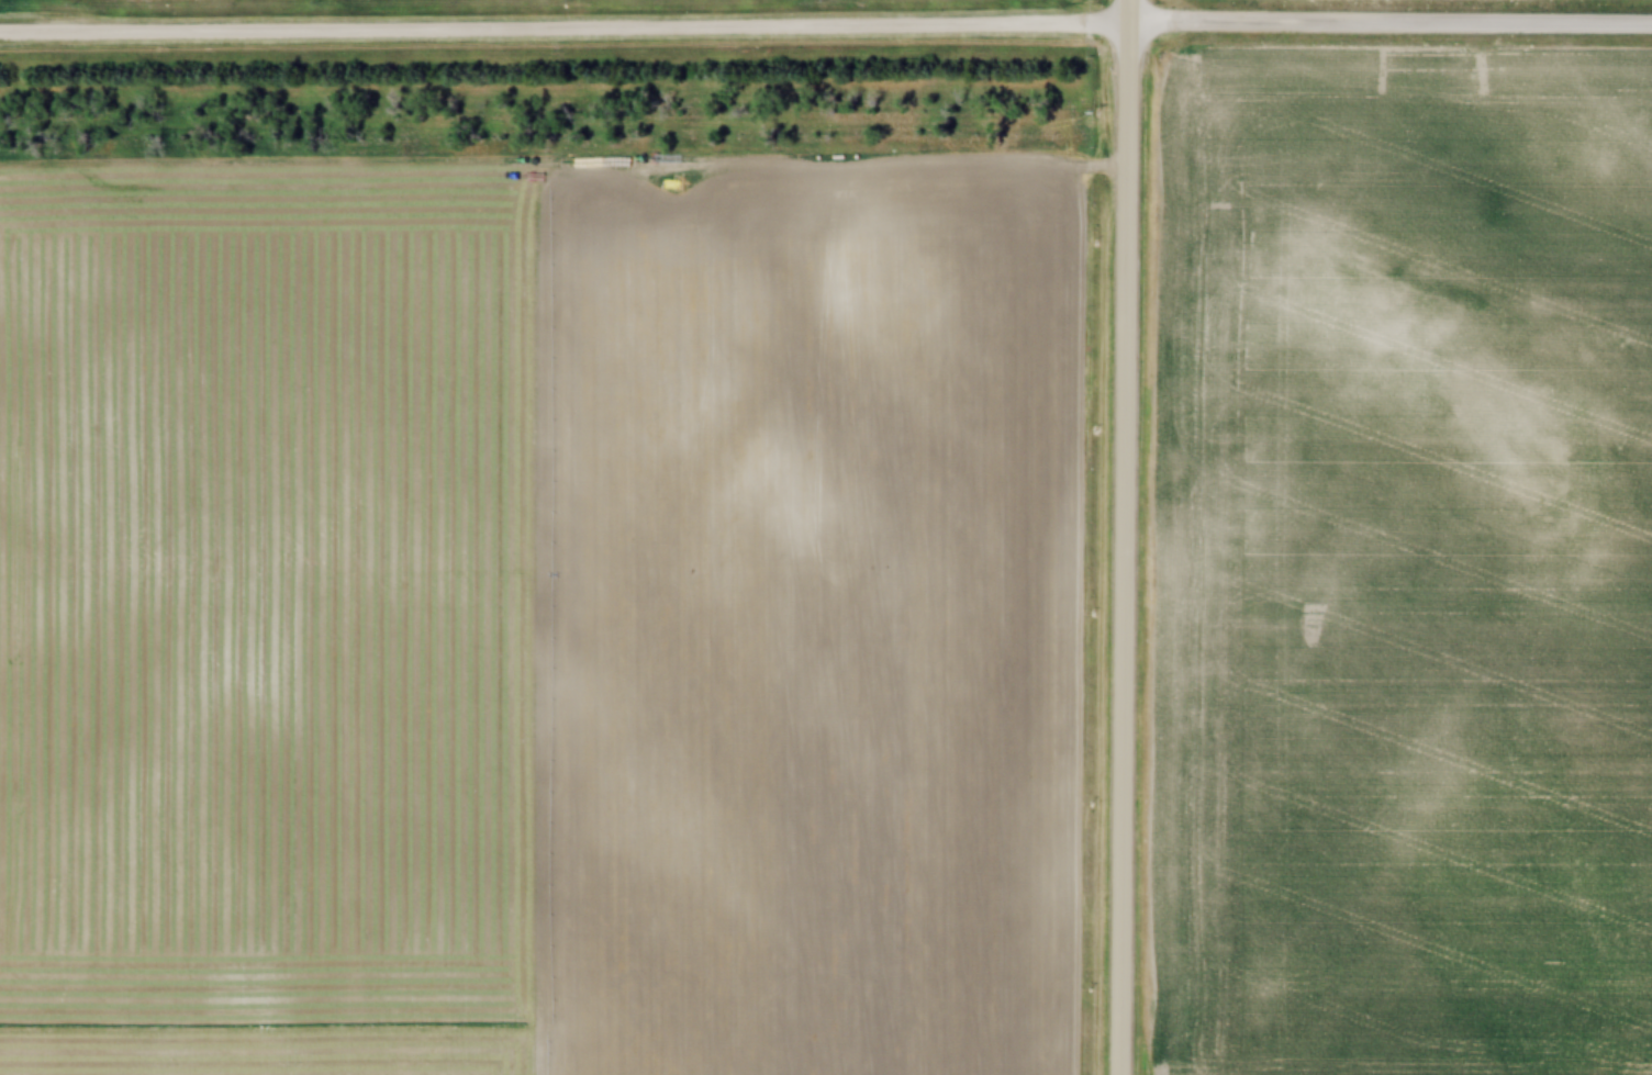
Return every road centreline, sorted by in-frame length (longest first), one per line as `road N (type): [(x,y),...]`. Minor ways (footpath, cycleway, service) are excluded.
road 1 (residential): [(1124,30),(0,37)]
road 2 (secondary): [(1116,1074),(1124,0)]
road 3 (tertiary): [(1651,31),(1124,30)]

